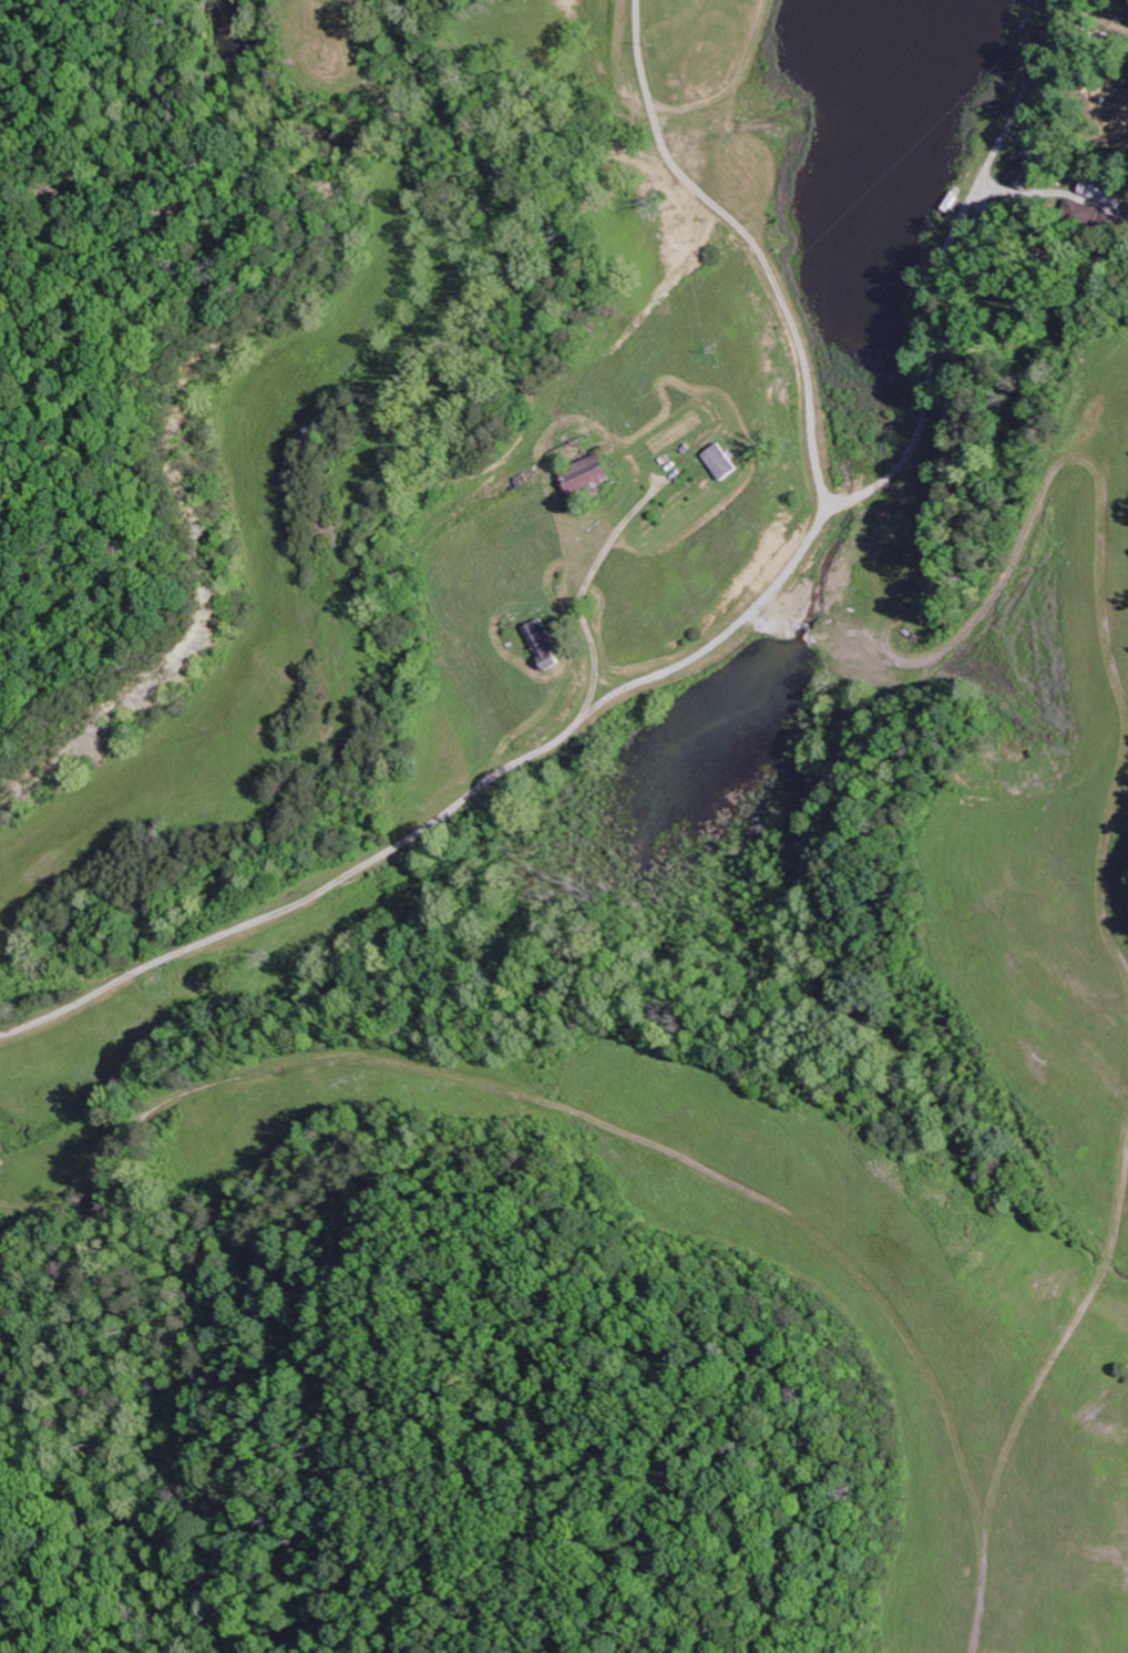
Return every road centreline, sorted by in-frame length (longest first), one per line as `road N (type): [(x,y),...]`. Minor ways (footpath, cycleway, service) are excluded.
road 1 (residential): [(527,695),(442,774),(174,931),(37,997),(0,1005)]

